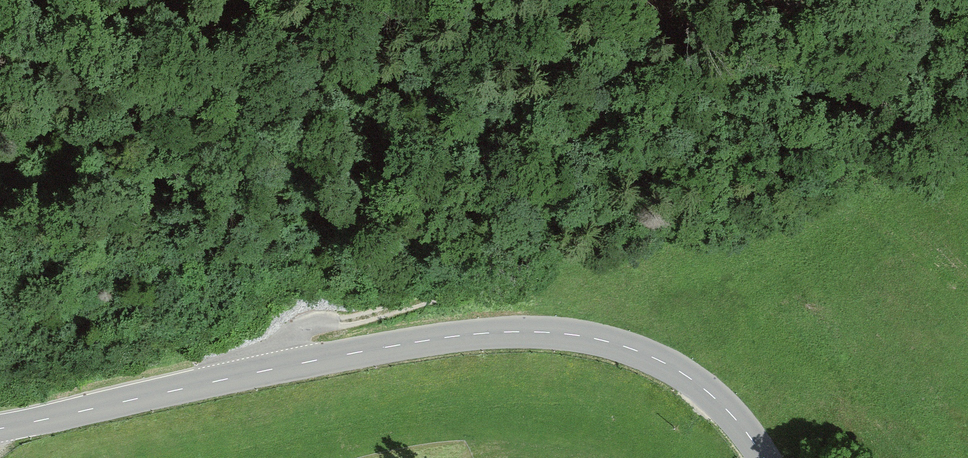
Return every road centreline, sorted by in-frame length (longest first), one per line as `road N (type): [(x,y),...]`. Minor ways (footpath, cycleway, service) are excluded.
road 1 (primary): [(0,429),(359,352),(472,334),(561,333),(666,363),(717,400),(763,457)]
road 2 (track): [(262,371),(293,330),(432,298),(829,157),(967,138)]

